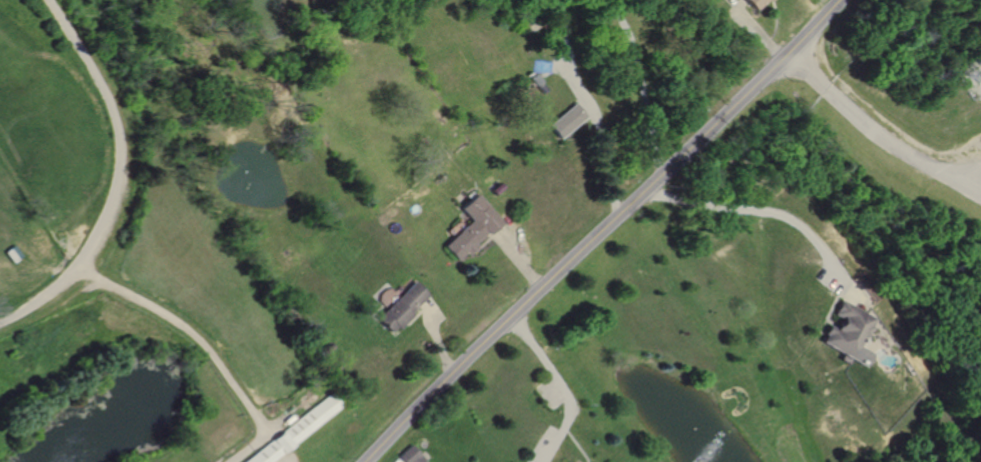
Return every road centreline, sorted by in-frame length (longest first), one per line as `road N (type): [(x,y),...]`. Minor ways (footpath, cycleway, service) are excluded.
road 1 (secondary): [(367,461),(844,0)]

